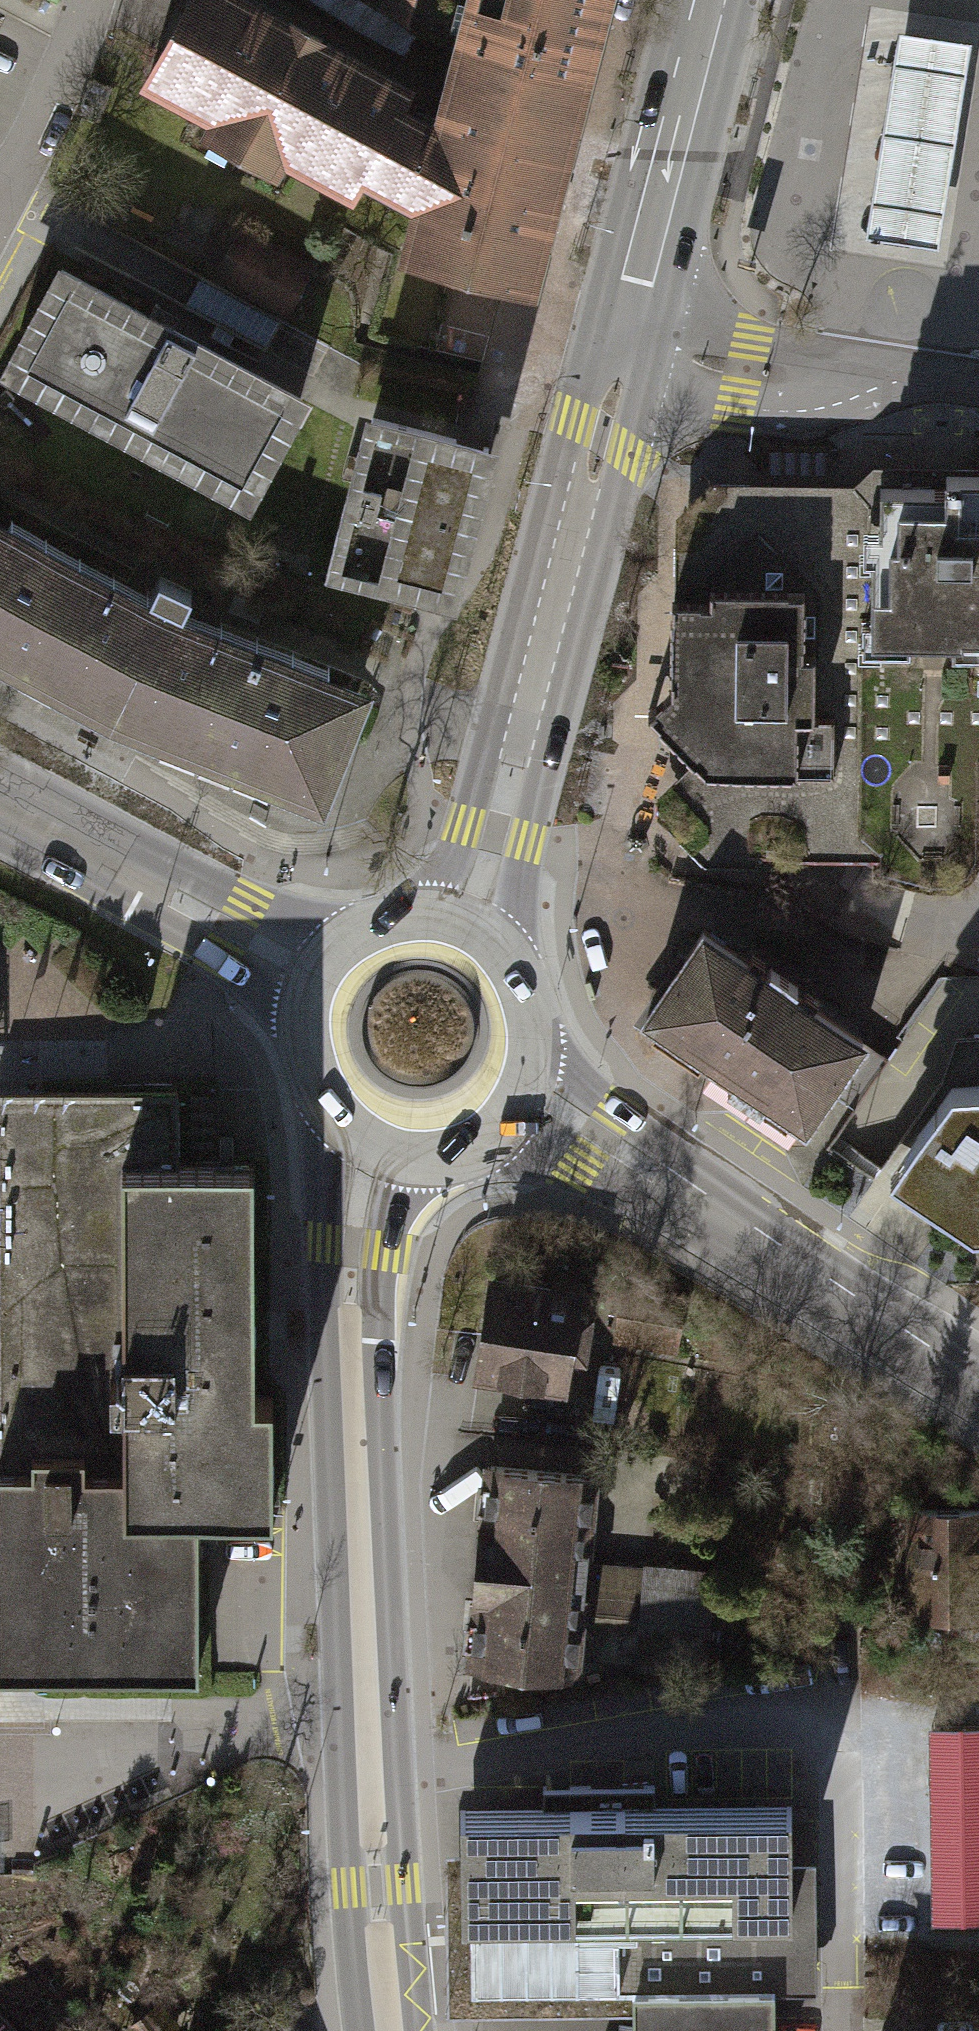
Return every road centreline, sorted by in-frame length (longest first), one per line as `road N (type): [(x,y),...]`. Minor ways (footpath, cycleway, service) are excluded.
road 1 (tertiary): [(387,2030),(349,1276),(374,1123)]
road 2 (tertiary): [(467,944),(623,333)]
road 3 (tertiary): [(505,1080),(978,1387)]
road 4 (tertiary): [(0,803),(328,982)]
road 5 (residential): [(623,333),(978,384)]
road 6 (tertiary): [(623,333),(710,0)]
road 7 (residential): [(0,189),(29,150),(90,0)]
road 8 (tertiary): [(328,982),(316,1035),(320,1062),(332,1087),(374,1123)]
road 9 (tertiary): [(467,944),(424,931),(379,938),(328,982)]
road 10 (tertiary): [(505,1080),(518,1030),(514,1004),(488,959),(467,944)]
road 11 (tertiary): [(374,1123),(433,1131),(487,1104),(505,1080)]

